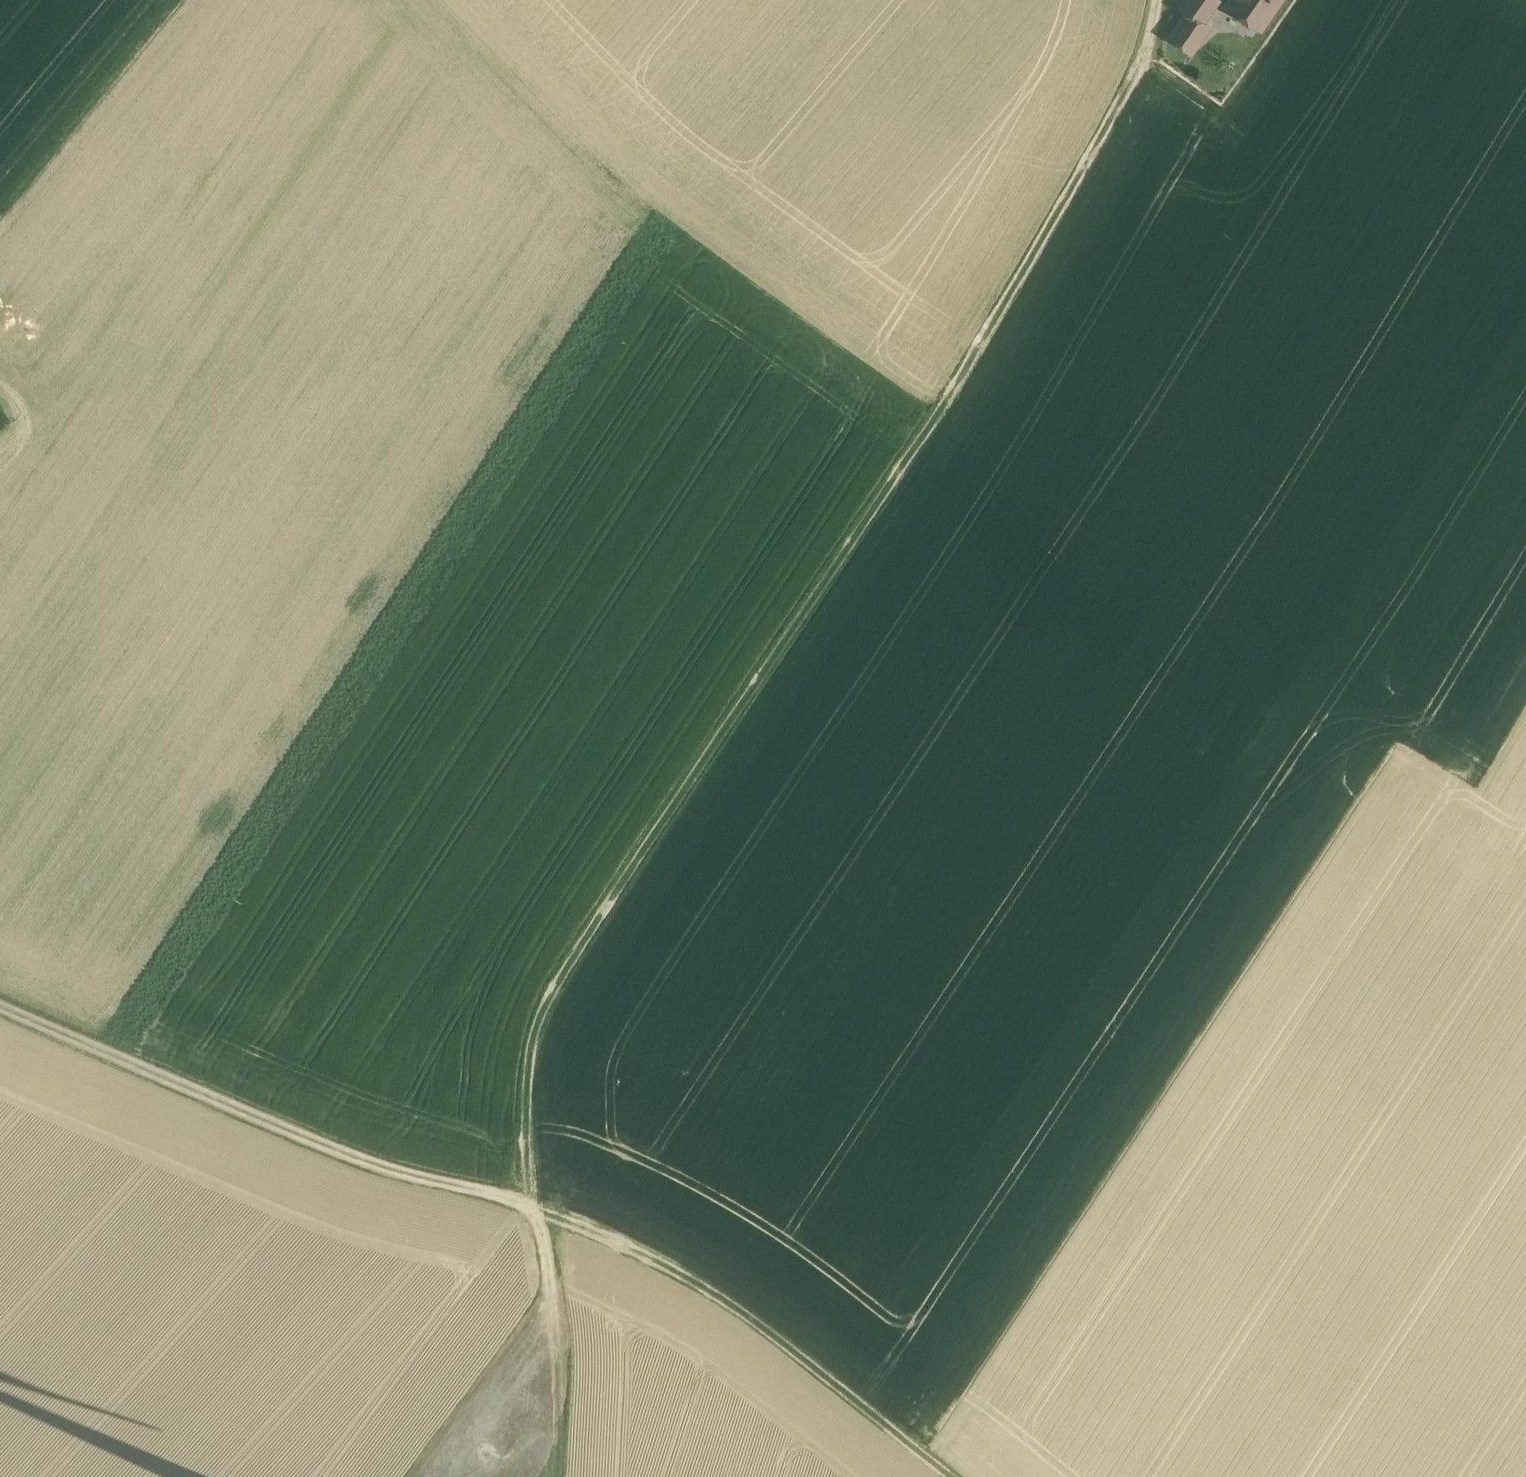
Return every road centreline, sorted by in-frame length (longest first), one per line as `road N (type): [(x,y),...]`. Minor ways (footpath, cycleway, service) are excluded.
road 1 (track): [(559,1476),(567,1332),(529,1166),(530,1066),(546,1018),(945,400),(1152,56),(1160,0)]
road 2 (track): [(0,1005),(394,1169),(543,1202),(740,1306),(947,1476)]
road 3 (track): [(479,1476),(563,1385)]

